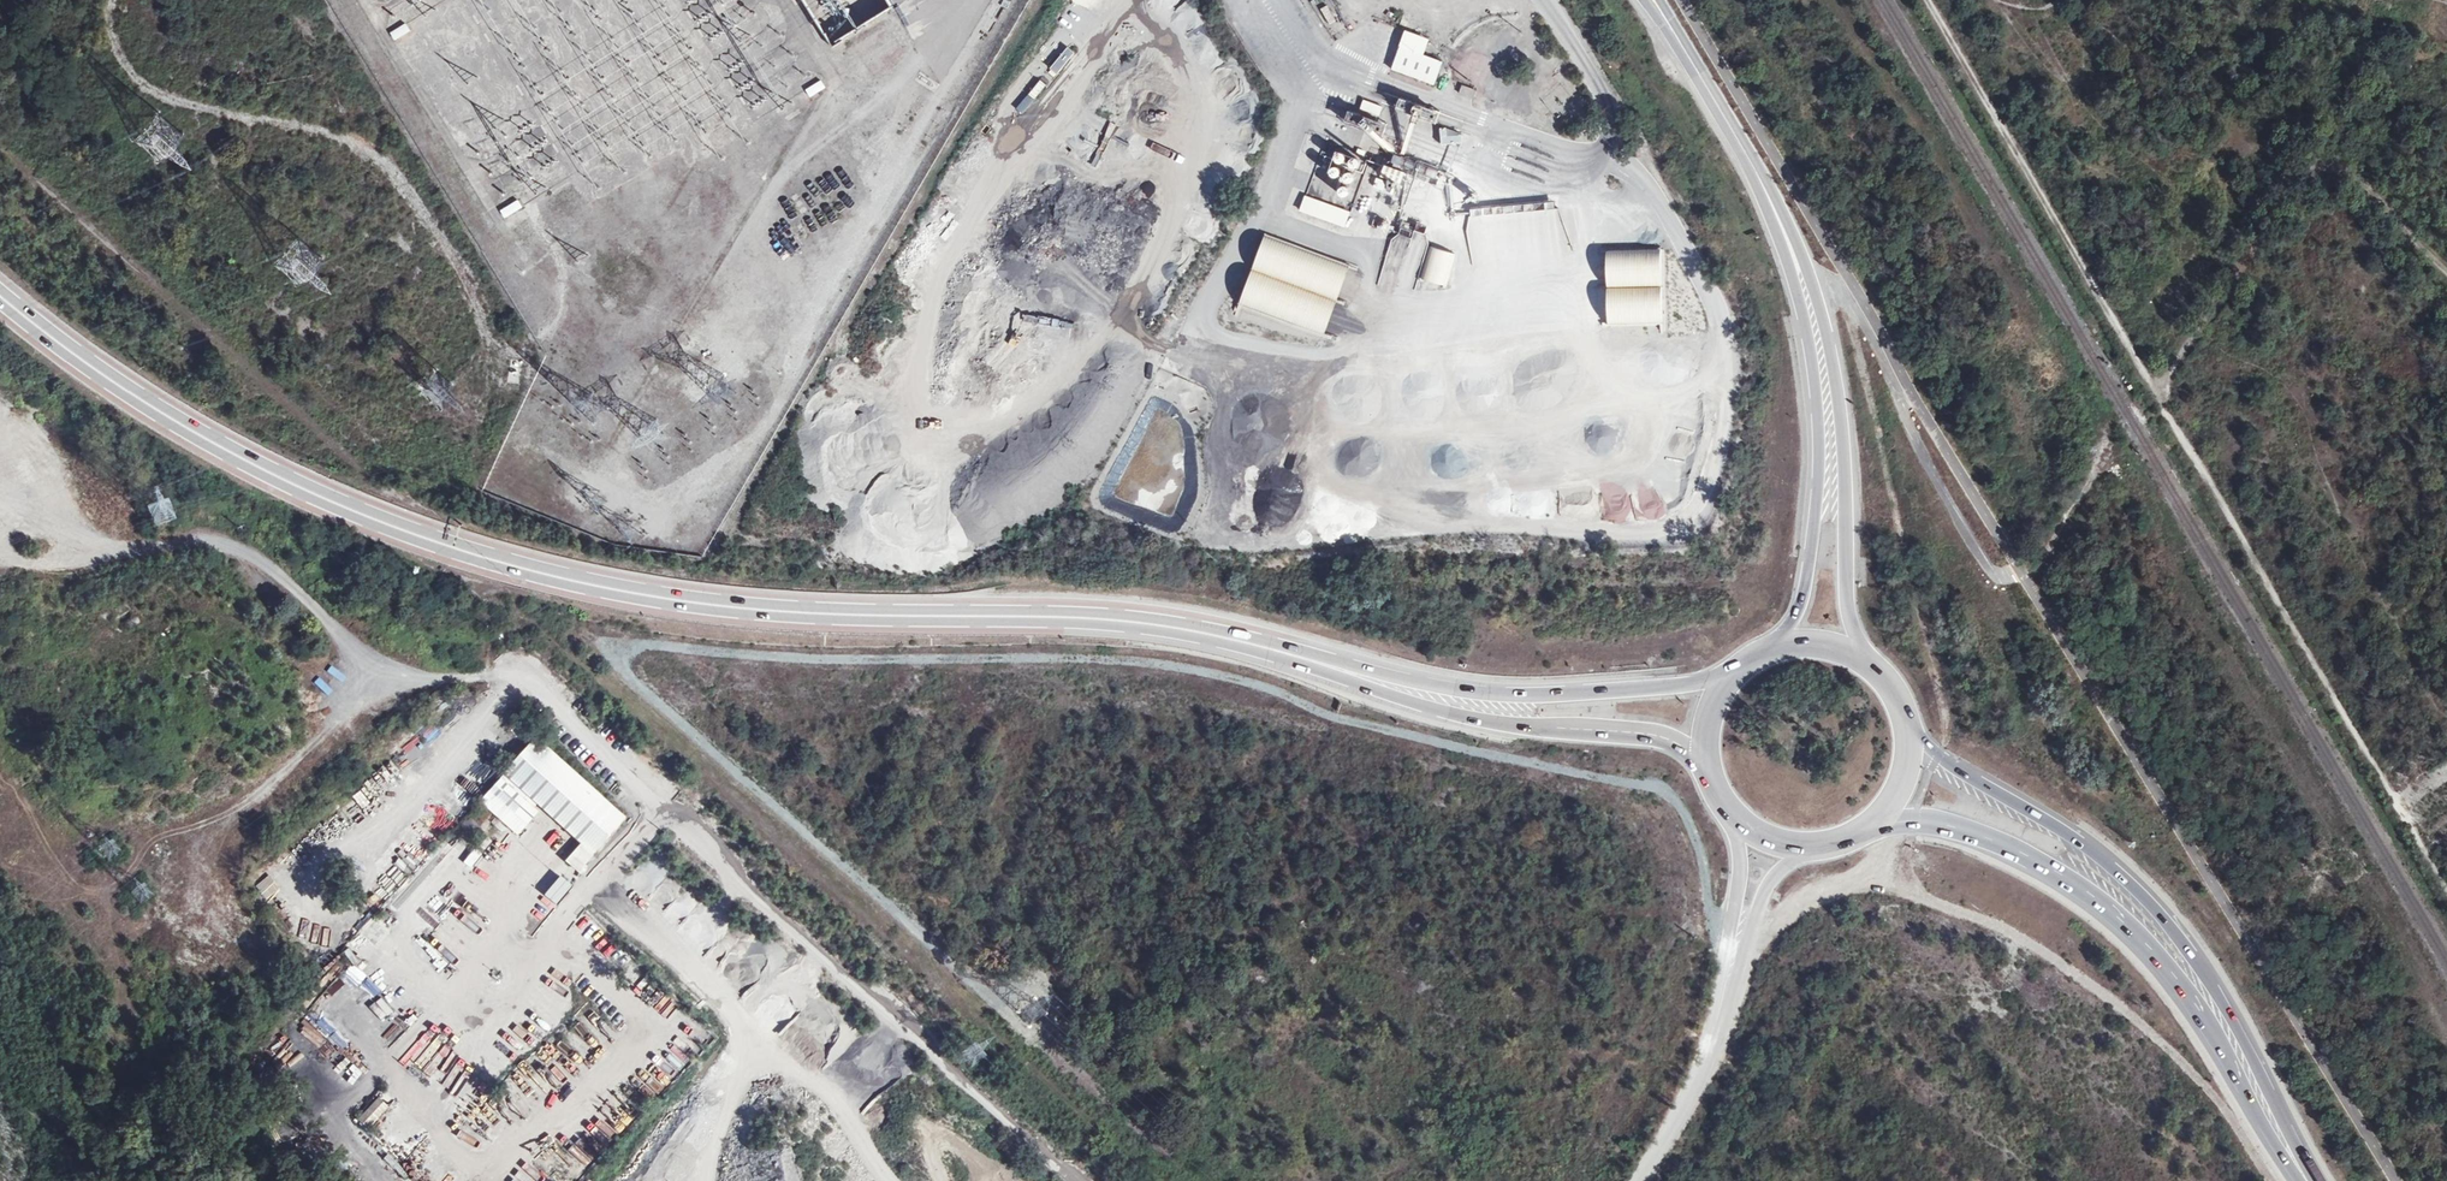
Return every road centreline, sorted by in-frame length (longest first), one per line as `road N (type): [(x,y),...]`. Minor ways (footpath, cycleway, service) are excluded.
road 1 (track): [(0,443),(145,541),(243,650),(311,698),(521,676),(1076,1180)]
road 2 (trunk): [(0,295),(136,397),(269,474),(493,562),(706,605),(1132,622),(1280,653)]
road 3 (track): [(2446,893),(1928,0)]
road 4 (track): [(2446,272),(2353,170),(2331,160),(2297,167),(2156,397),(2021,573)]
road 5 (primary): [(2300,1169),(2241,1034),(2169,924),(2093,852),(1941,759),(1906,720)]
road 6 (primary): [(1877,820),(1941,822),(1975,833),(2023,852),(2116,914),(2187,992),(2300,1169)]
road 7 (track): [(114,0),(121,55),(134,78),(162,98),(332,135),(370,152),(403,181),(476,303),(485,349)]
road 8 (trunk): [(1739,674),(1694,686),(1509,697),(1280,653)]
road 9 (trunk): [(1280,653),(1437,711),(1676,741),(1715,782)]
road 10 (tertiary): [(1873,669),(1848,615),(1839,407),(1797,261)]
road 11 (track): [(1797,261),(1853,308),(1968,543),(2001,576),(2021,573)]
road 12 (tertiary): [(1797,261),(1819,407),(1818,519),(1798,610),(1775,652)]
road 13 (tertiary): [(1670,26),(1732,126),(1797,261)]
road 14 (primary): [(1715,782),(1745,823),(1793,845),(1835,843),(1877,820)]

